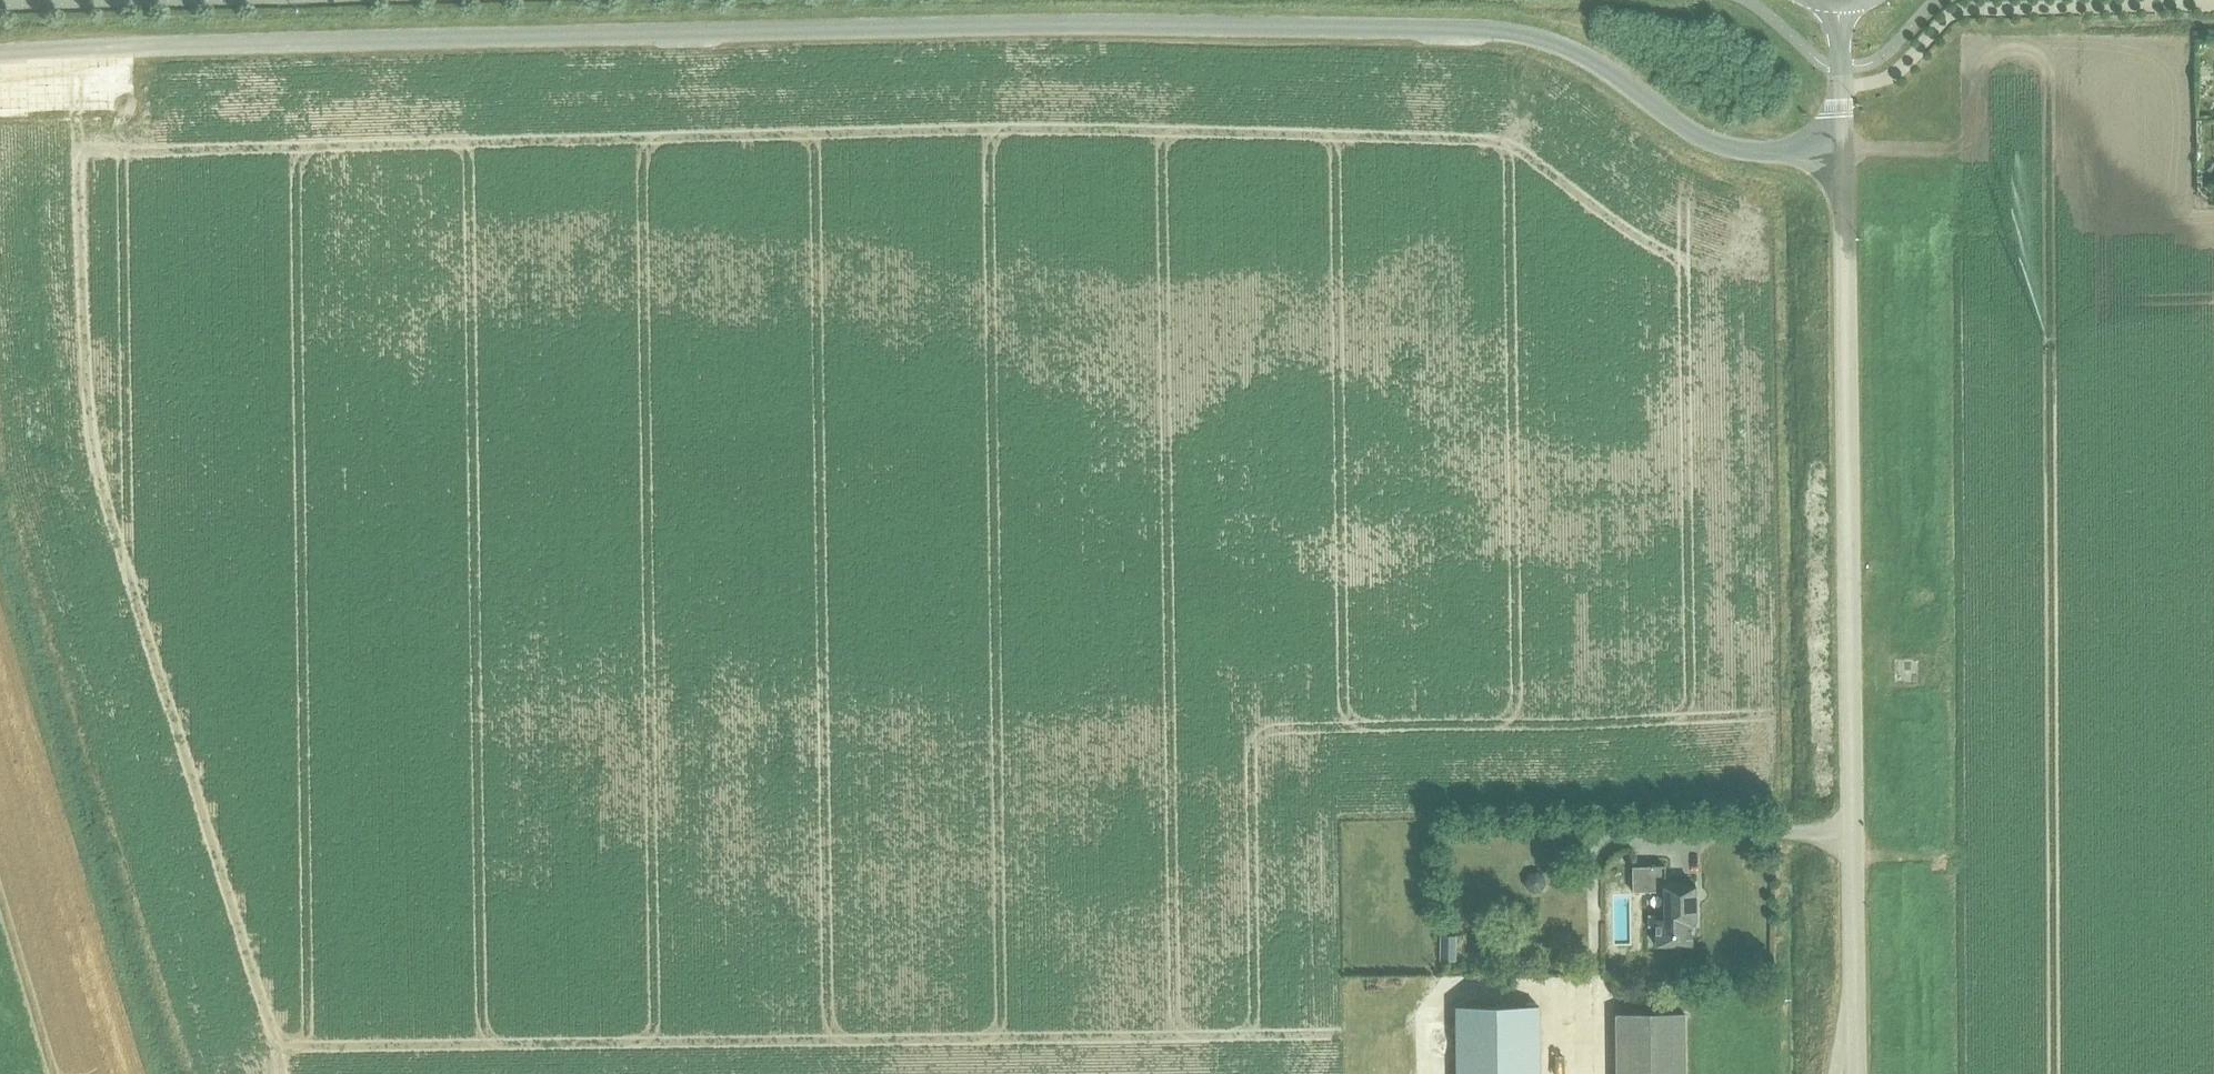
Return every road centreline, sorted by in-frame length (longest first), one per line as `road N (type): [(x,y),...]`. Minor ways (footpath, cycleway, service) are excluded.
road 1 (unclassified): [(0,55),(988,26),(1498,30),(1586,57),(1717,144),(1842,152)]
road 2 (unclassified): [(1857,1073),(1842,152)]
road 3 (unclassified): [(1842,152),(1839,0)]

